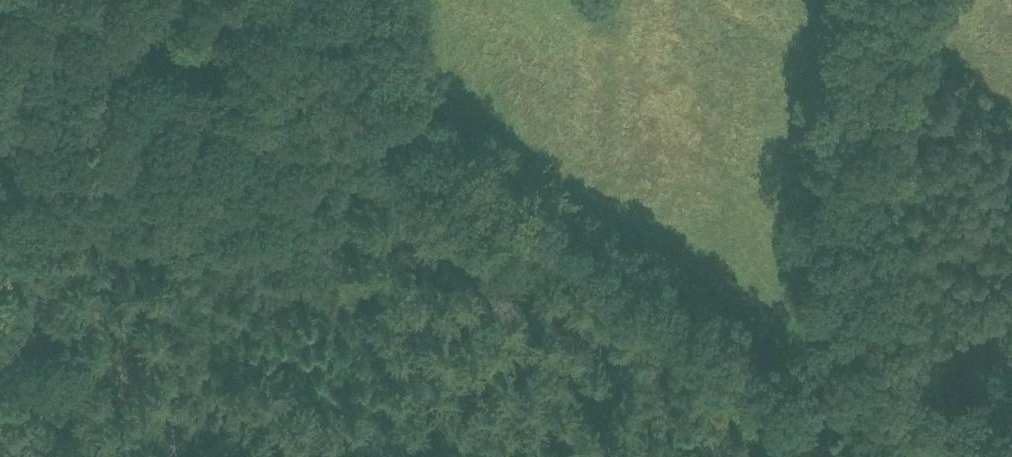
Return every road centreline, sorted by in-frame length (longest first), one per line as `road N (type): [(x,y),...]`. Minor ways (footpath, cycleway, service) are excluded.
road 1 (track): [(50,456),(0,241)]

